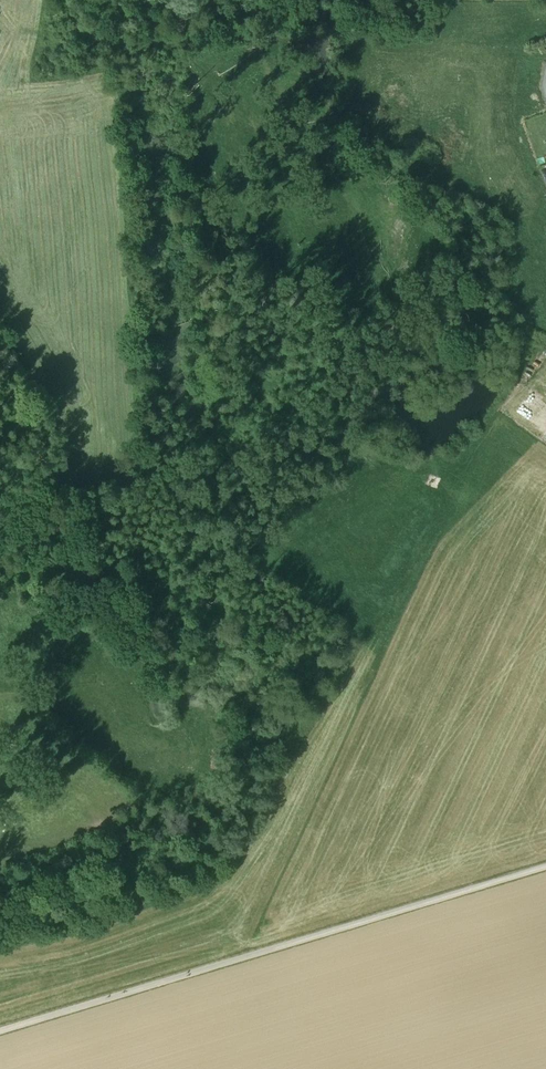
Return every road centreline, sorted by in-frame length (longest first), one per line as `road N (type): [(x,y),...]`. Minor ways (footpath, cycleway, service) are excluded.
road 1 (track): [(0,1031),(545,866)]

